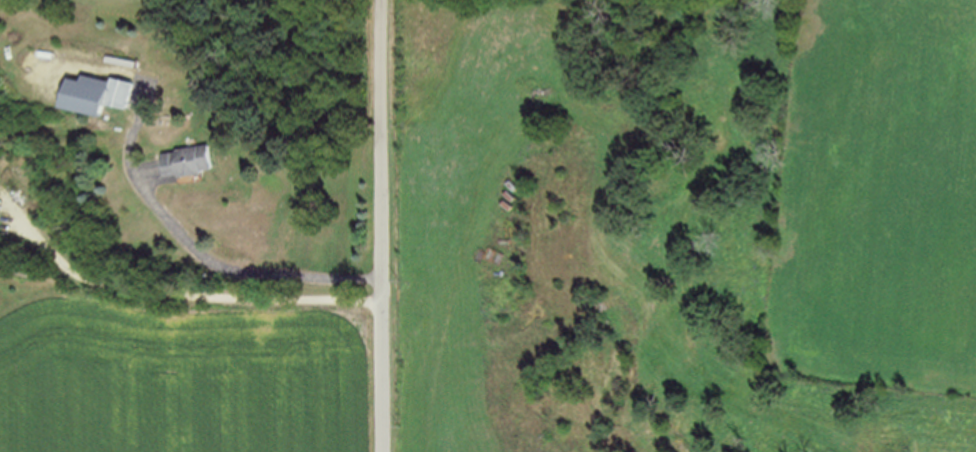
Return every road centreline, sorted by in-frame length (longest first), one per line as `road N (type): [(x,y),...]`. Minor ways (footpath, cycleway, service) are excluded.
road 1 (residential): [(386,0),(382,451)]

